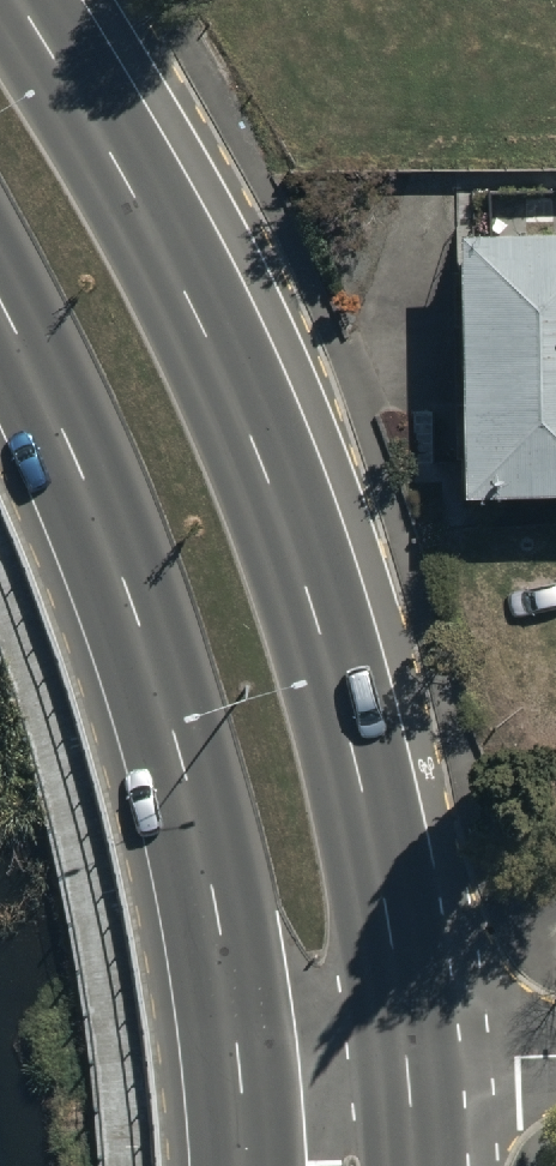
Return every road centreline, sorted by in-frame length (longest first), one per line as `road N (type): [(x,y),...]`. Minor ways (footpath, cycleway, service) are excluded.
road 1 (primary): [(19,0),(162,240),(257,446),(303,571),(362,775),(409,1055)]
road 2 (primary): [(241,1055),(218,900),(146,635),(74,445),(0,295)]
road 3 (residential): [(241,1055),(409,1055)]
road 4 (residential): [(409,1055),(555,1054)]

